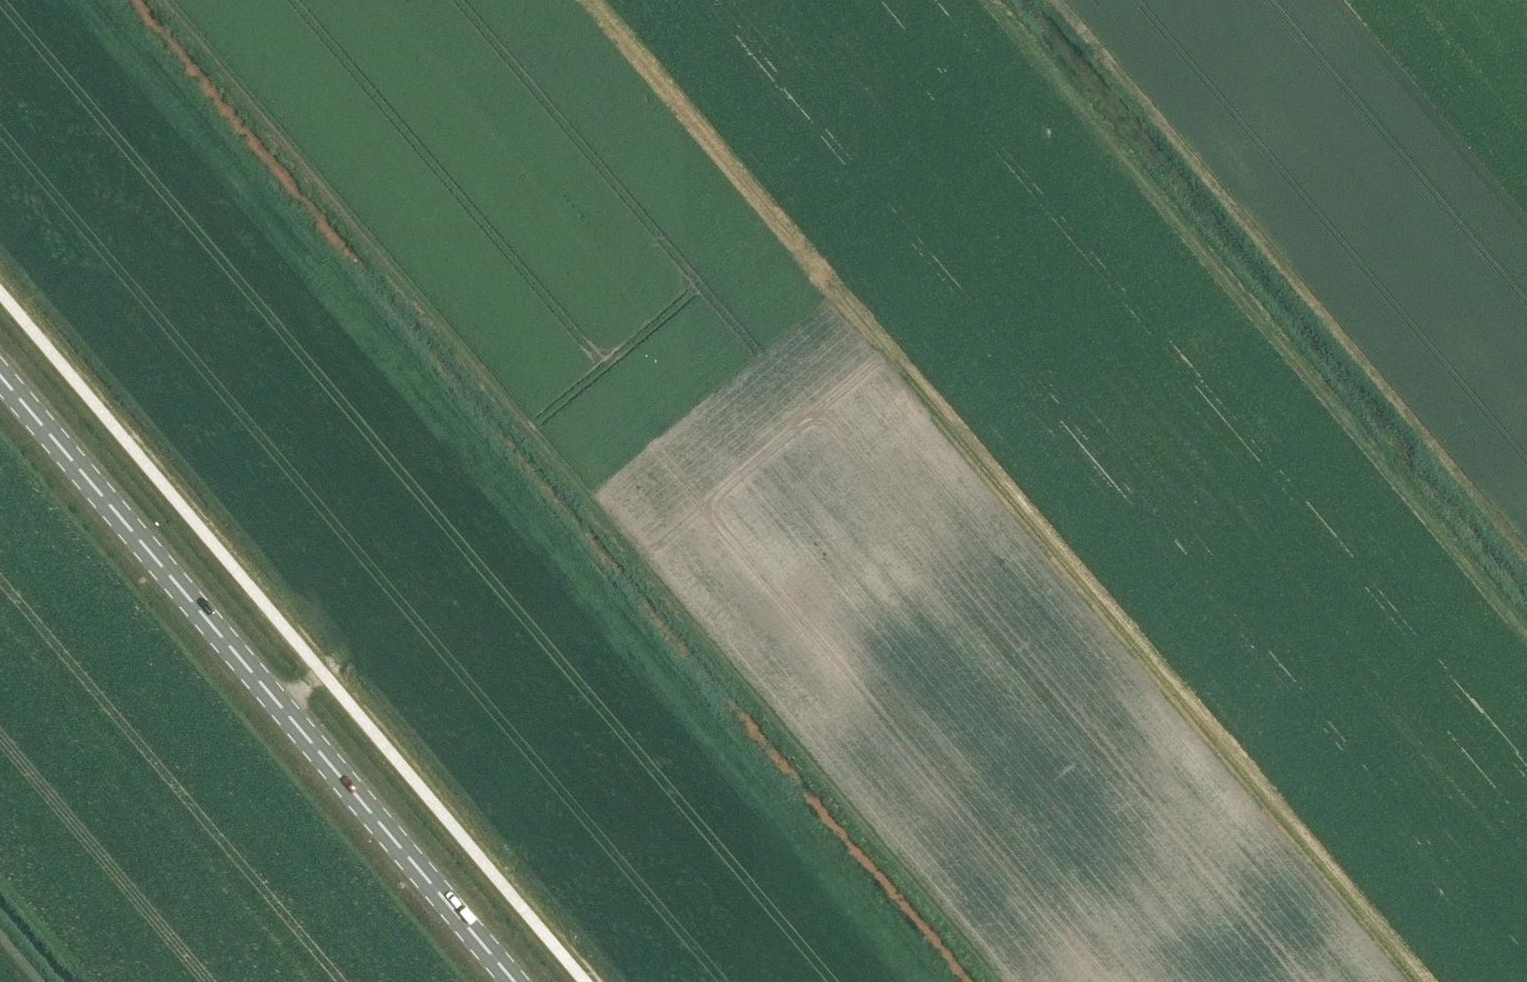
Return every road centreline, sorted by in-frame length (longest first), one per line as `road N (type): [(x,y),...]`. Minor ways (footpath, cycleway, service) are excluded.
road 1 (primary): [(513,981),(0,376)]

